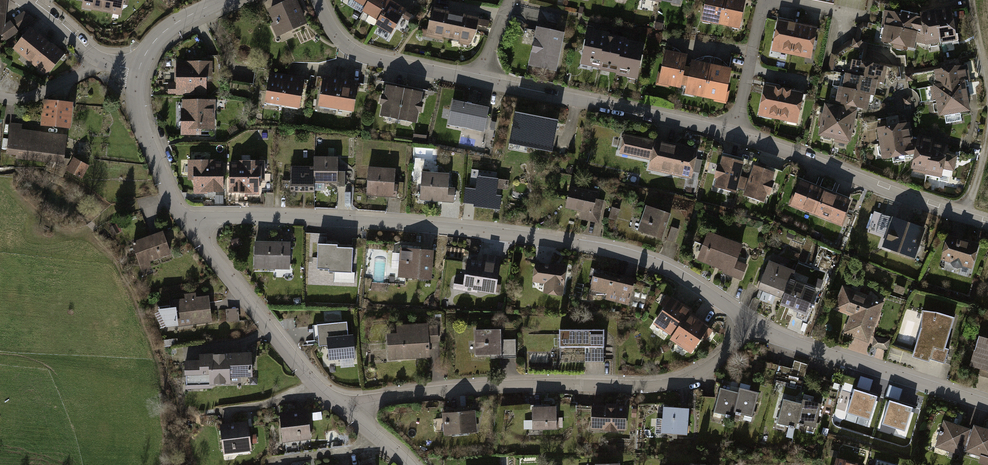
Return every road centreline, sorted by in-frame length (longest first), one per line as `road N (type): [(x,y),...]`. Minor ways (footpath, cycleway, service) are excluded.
road 1 (residential): [(750,326),(668,270),(595,247),(307,218),(226,218),(189,227)]
road 2 (residential): [(750,326),(707,367),(662,386),(458,390),(347,411)]
road 3 (residential): [(987,223),(734,137)]
road 4 (residential): [(734,137),(479,80)]
road 5 (residential): [(987,406),(750,326)]
road 6 (residential): [(347,411),(315,387),(189,227)]
road 7 (residential): [(479,80),(361,54),(341,42),(316,0)]
road 8 (residential): [(189,227),(136,111),(138,72)]
road 9 (residential): [(766,0),(734,137)]

